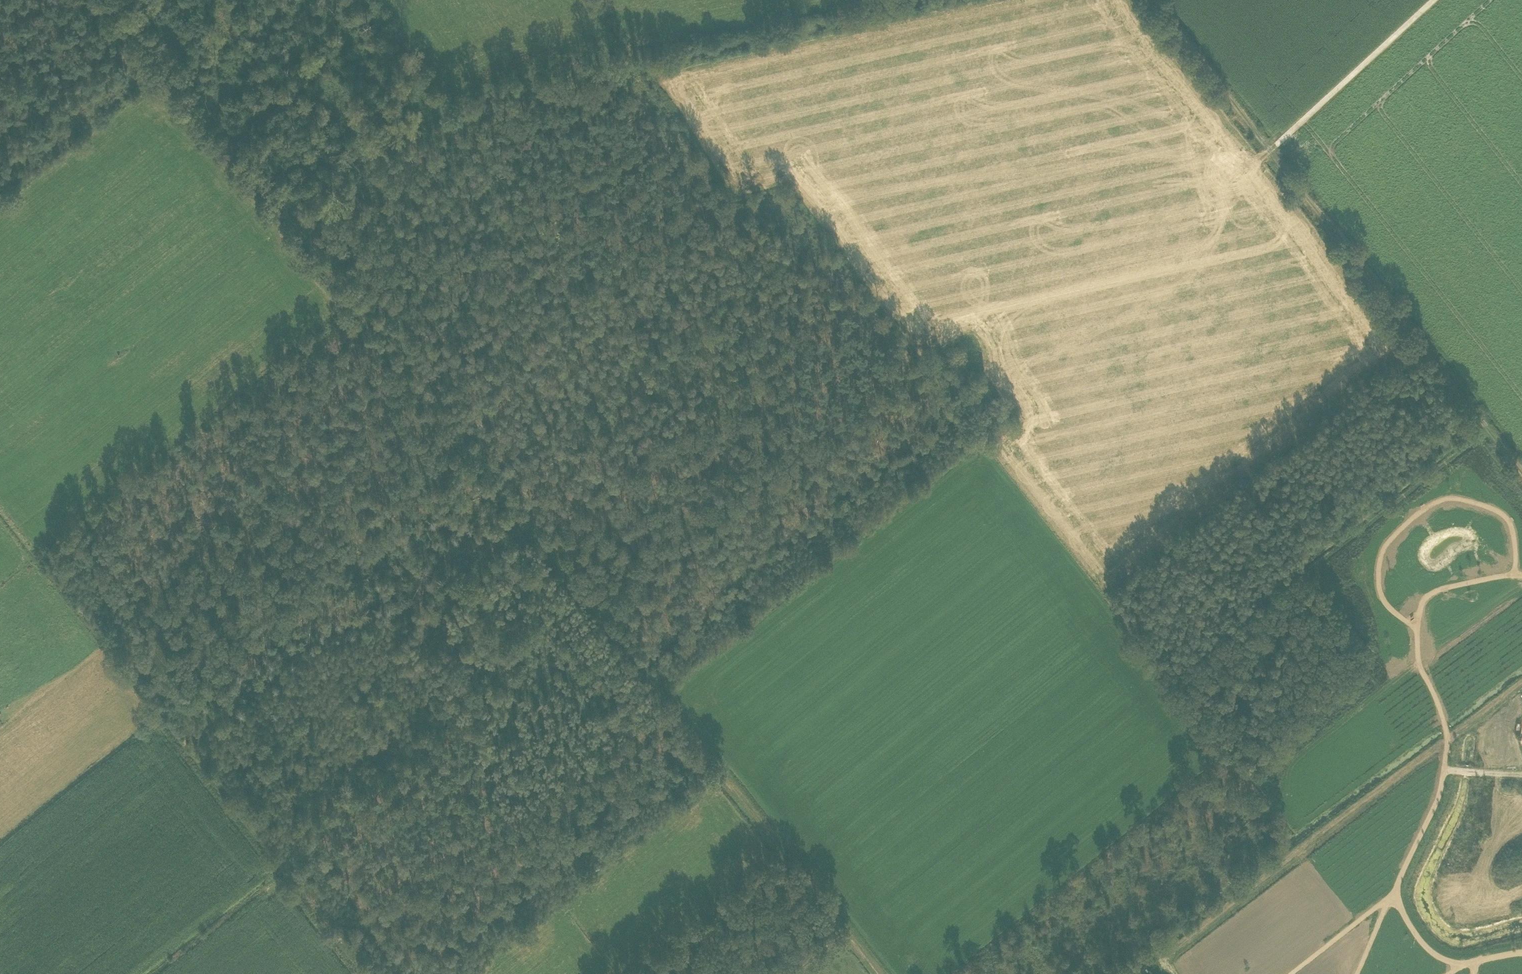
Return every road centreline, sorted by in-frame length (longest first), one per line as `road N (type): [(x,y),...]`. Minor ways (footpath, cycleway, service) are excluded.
road 1 (track): [(878,973),(116,0)]
road 2 (track): [(1149,0),(1521,474)]
road 3 (track): [(610,46),(625,65),(920,0)]
road 4 (track): [(1437,0),(1270,151)]

